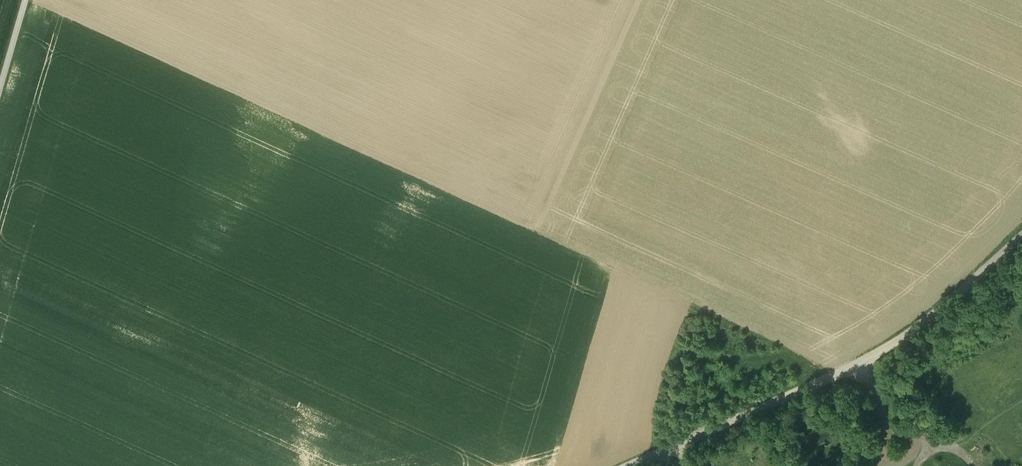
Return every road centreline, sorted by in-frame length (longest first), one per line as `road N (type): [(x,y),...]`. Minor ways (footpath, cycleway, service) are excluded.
road 1 (track): [(860,362),(925,321),(1021,236)]
road 2 (track): [(678,444),(860,362)]

